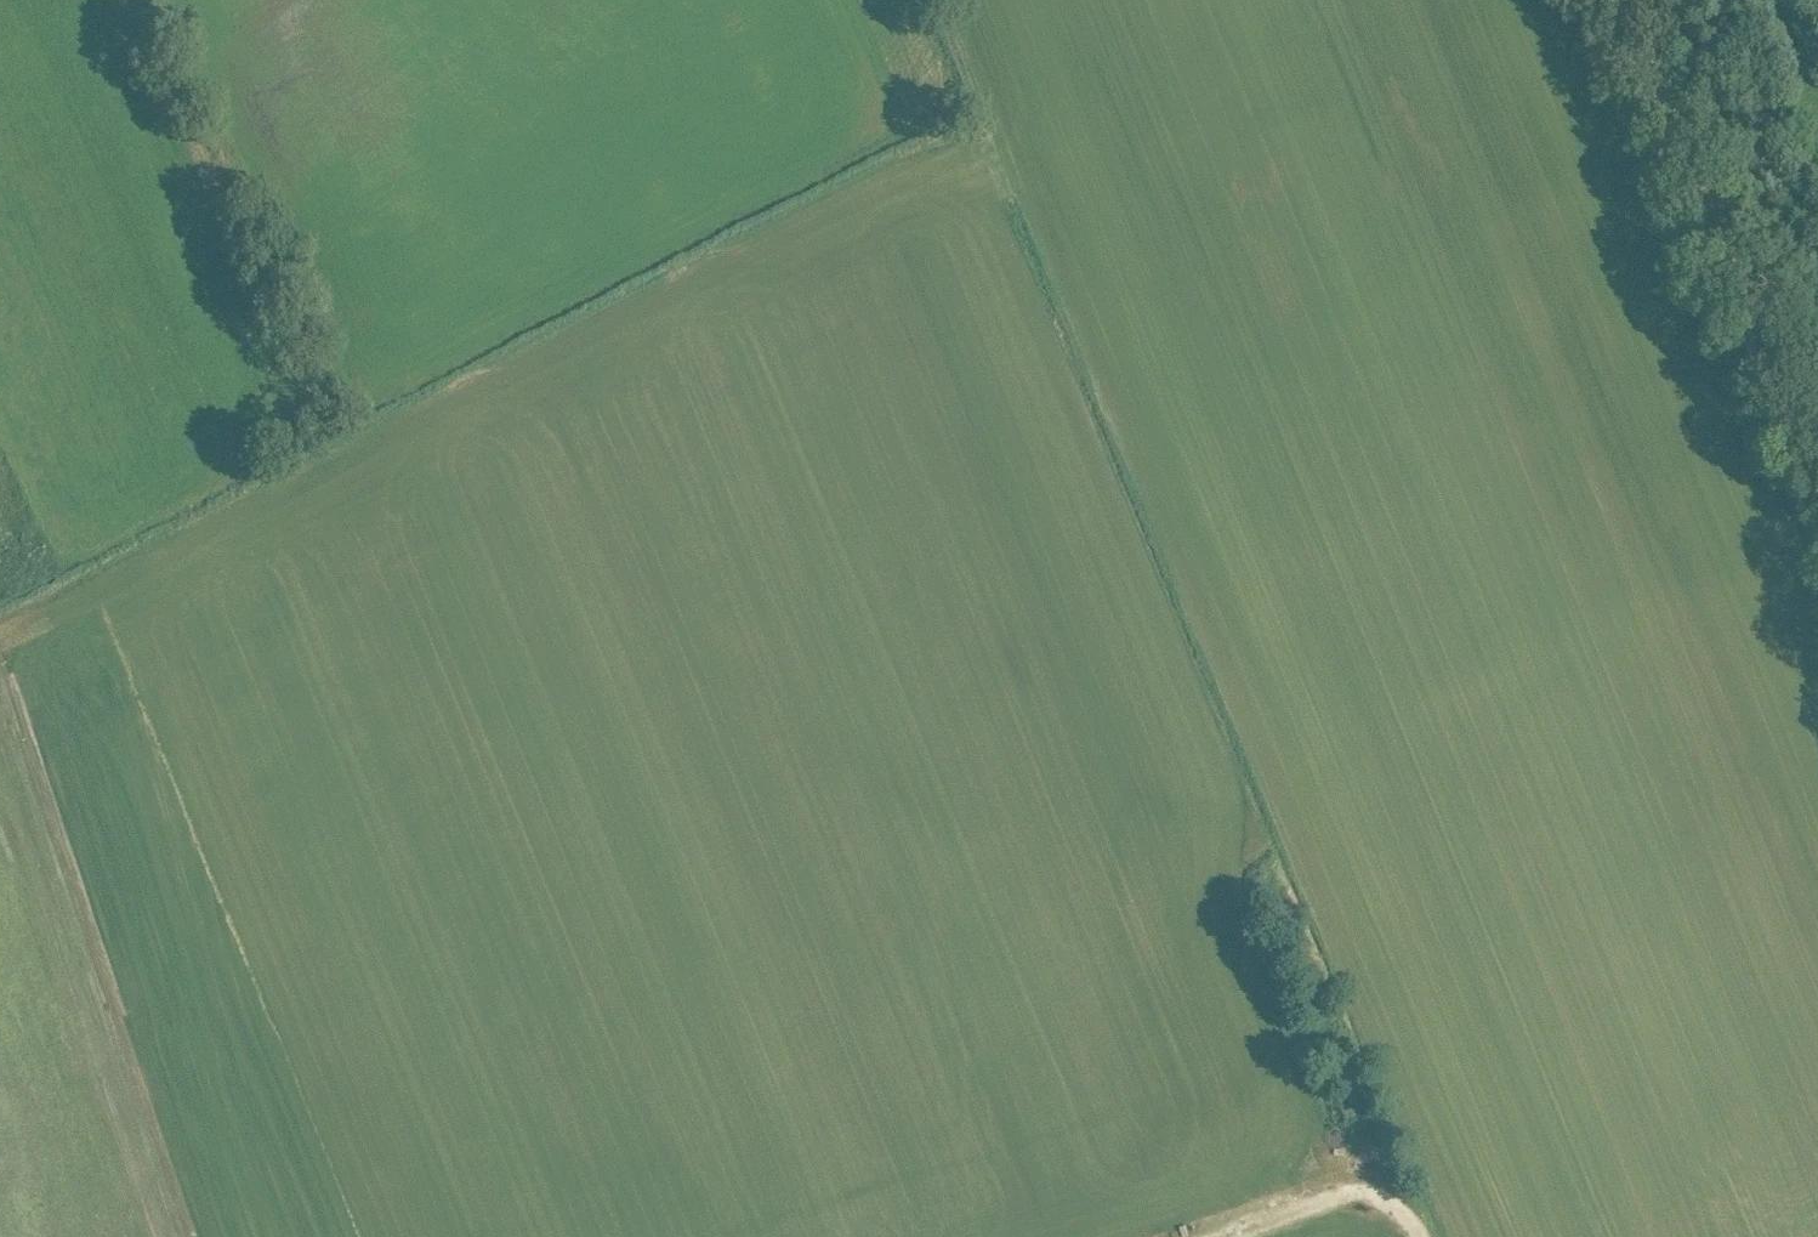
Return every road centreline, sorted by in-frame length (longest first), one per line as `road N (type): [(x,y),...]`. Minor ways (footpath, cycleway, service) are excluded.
road 1 (unclassified): [(1817,470),(1613,0)]
road 2 (track): [(1219,1236),(1396,1182),(1420,1236)]

